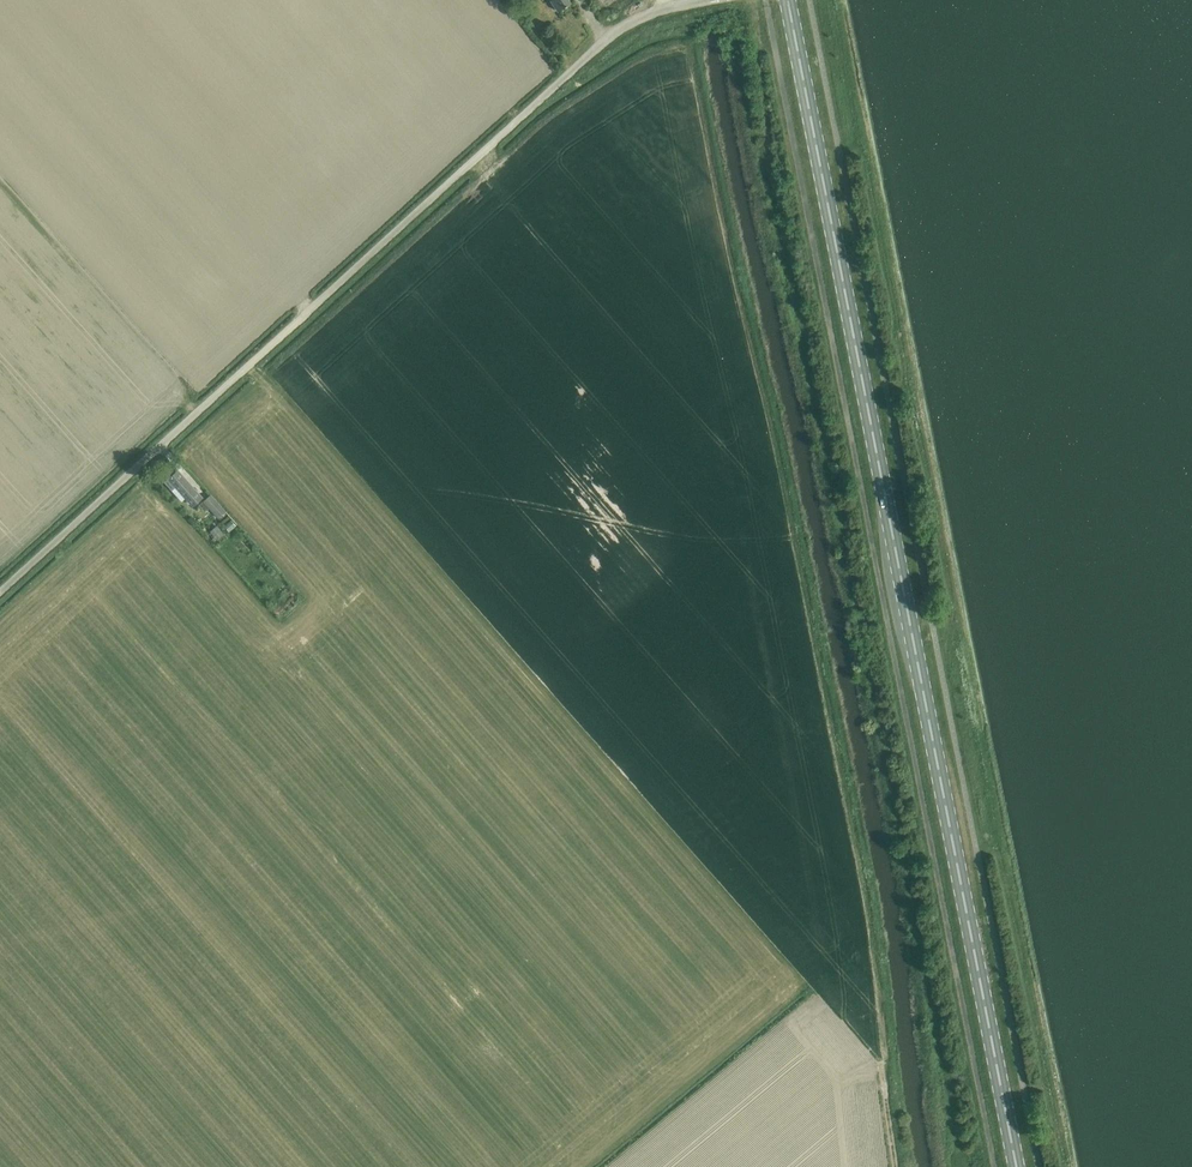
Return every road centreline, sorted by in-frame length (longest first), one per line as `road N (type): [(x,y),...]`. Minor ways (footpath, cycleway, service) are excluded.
road 1 (primary): [(1016,1166),(789,0)]
road 2 (unclassified): [(0,593),(611,35),(700,0)]

